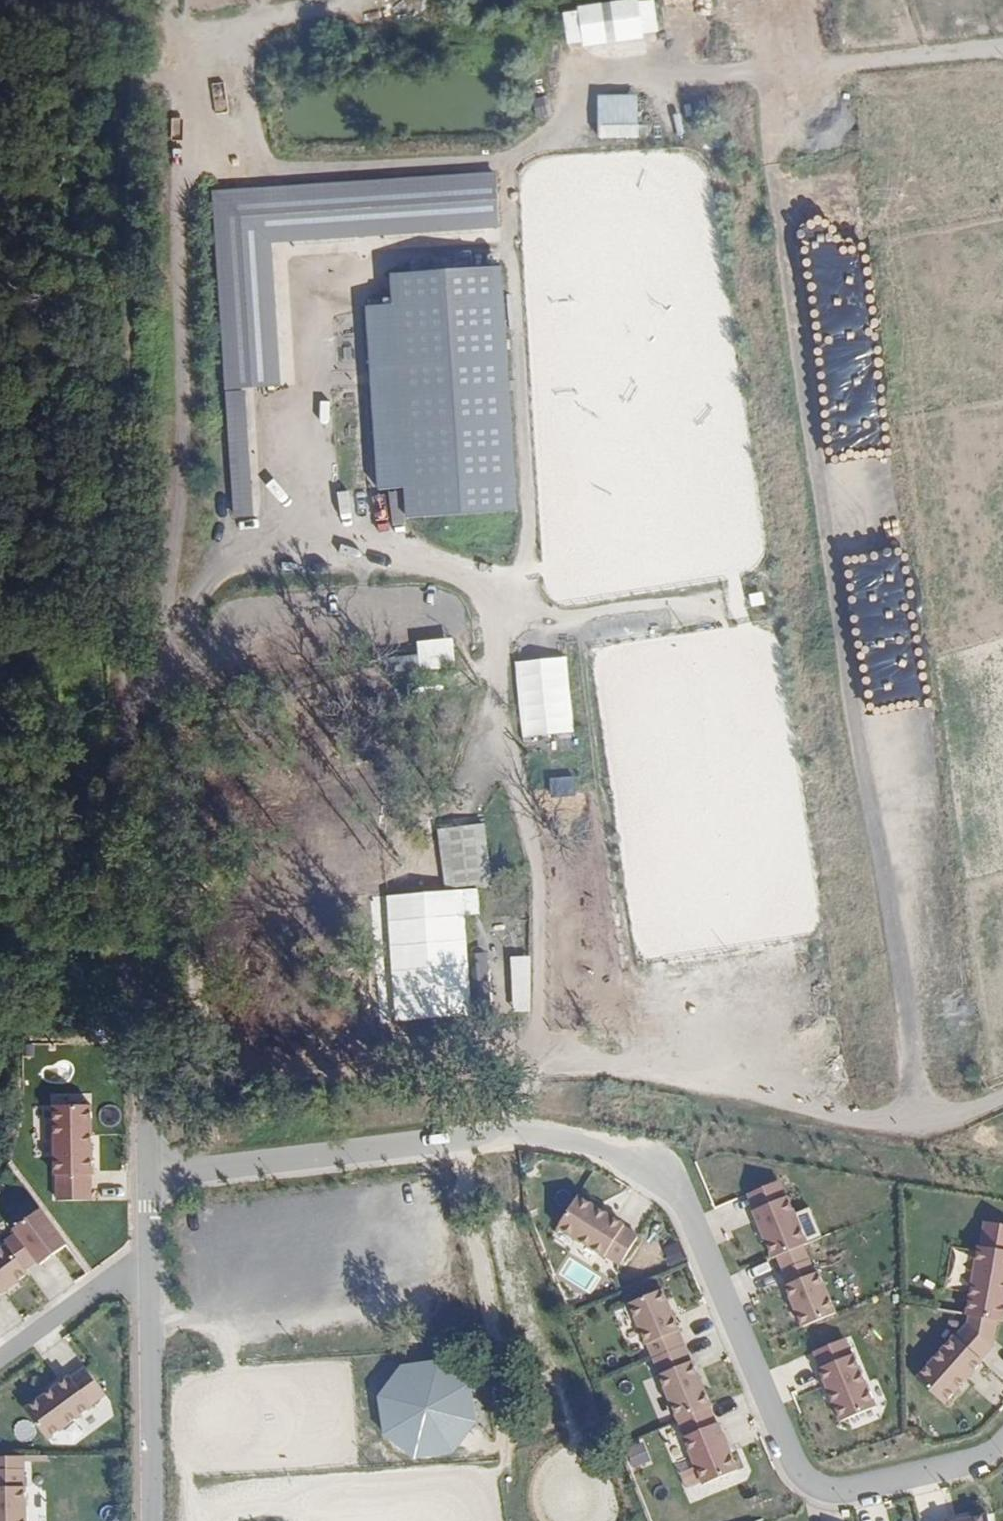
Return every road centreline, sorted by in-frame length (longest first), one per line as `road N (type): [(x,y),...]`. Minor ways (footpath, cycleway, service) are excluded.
road 1 (residential): [(153,1275),(149,1171),(543,1130),(657,1158),(689,1208),(794,1467),(826,1492),(988,1457),(1002,1440)]
road 2 (track): [(1002,1096),(925,1128),(884,1125),(551,1054),(533,1033),(541,872),(489,670),(510,596),(580,626),(736,601)]
road 3 (track): [(774,5),(763,74),(769,167),(925,1128)]
road 4 (track): [(1002,44),(763,74),(590,80),(562,127),(501,157),(181,173),(176,0)]
road 5 (track): [(115,704),(227,569),(318,556),(295,267),(509,248)]
road 6 (track): [(115,704),(108,29)]
road 7 (track): [(501,157),(531,530),(510,596),(403,552),(318,556)]
road 8 (track): [(181,173),(185,495),(164,645)]
road 9 (track): [(149,1171),(115,704)]
road 10 (track): [(580,1490),(496,1194),(492,1135)]
road 11 (track): [(457,1139),(508,1408),(506,1468)]
road 12 (residential): [(152,1520),(153,1275)]
road 13 (residential): [(0,1360),(89,1291),(153,1275)]

